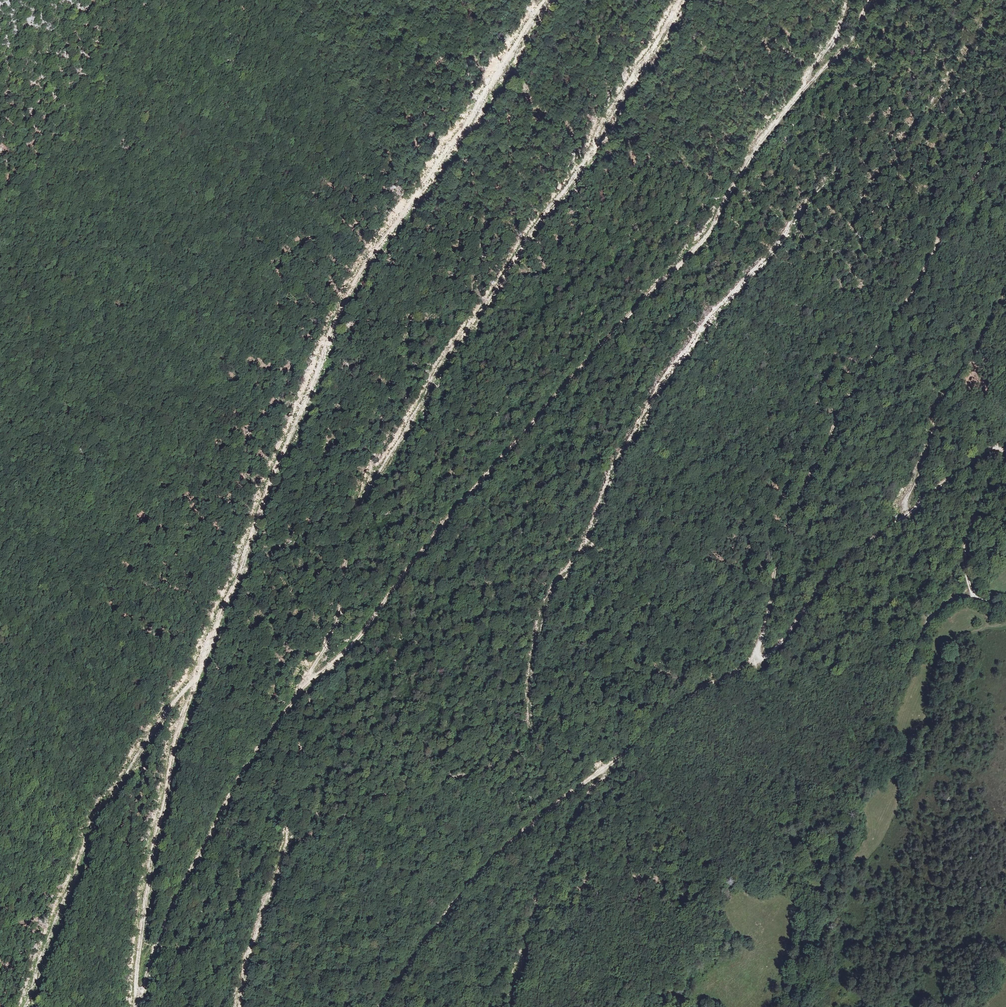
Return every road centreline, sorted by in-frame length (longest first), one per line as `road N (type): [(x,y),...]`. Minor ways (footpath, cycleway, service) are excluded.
road 1 (track): [(138,1006),(182,889),(277,720),(351,647),(570,374),(708,236),(758,147),(850,41),(871,0)]
road 2 (track): [(137,1006),(153,831),(195,670),(356,280),(546,0)]
road 3 (track): [(311,679),(337,627),(362,498),(575,176),(680,0)]
road 4 (track): [(1005,119),(983,171),(848,395),(806,484),(753,662)]
road 5 (track): [(374,1006),(475,868),(606,769),(670,706),(753,662)]
road 6 (track): [(753,662),(777,647),(843,558),(997,447),(1004,462),(965,546),(972,591)]
road 7 (track): [(790,1006),(804,929),(927,624)]
road 8 (track): [(195,670),(91,819),(18,1006)]
road 9 (track): [(324,671),(239,1006)]
road 10 (track): [(606,769),(544,880),(512,1006)]
road 11 (track): [(906,514),(935,407),(1005,291)]

